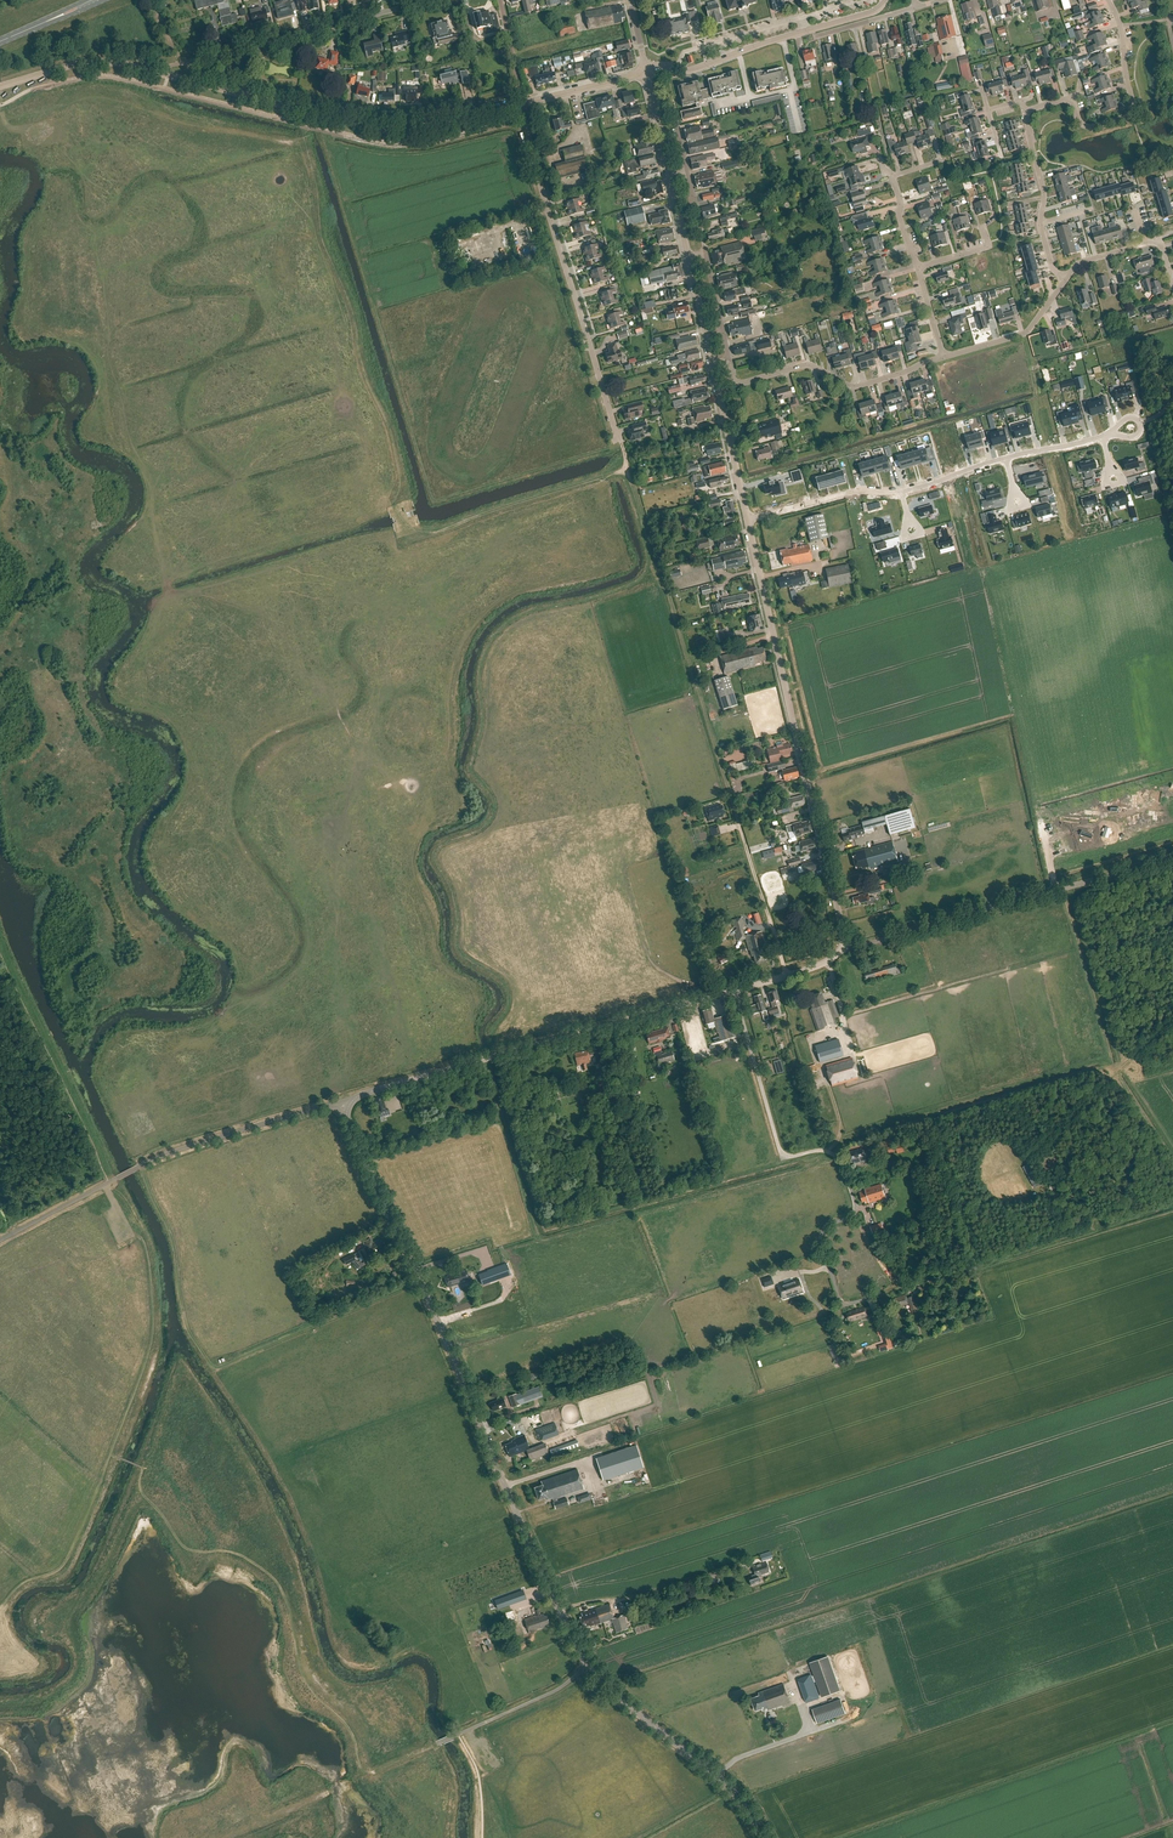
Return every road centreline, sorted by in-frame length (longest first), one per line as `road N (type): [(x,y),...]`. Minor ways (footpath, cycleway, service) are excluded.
road 1 (tertiary): [(765,1837),(731,1789),(588,1665),(349,1126),(349,1107)]
road 2 (track): [(144,1469),(181,1365),(253,1473),(284,1537),(327,1672),(360,1690),(418,1672),(423,1725),(453,1795),(450,1837)]
road 3 (track): [(622,442),(786,976)]
road 4 (track): [(1071,887),(1122,1068),(1114,1070),(1107,1058),(851,1133),(826,1151)]
road 5 (track): [(801,1154),(801,1162),(546,1231),(493,1057)]
road 6 (tertiary): [(845,948),(747,520)]
road 7 (residential): [(874,1297),(842,1306),(821,1238),(855,1209),(843,1169),(826,1151),(781,1153),(733,990)]
road 8 (tertiary): [(349,1107),(370,1092),(733,990)]
road 9 (unclassified): [(0,1240),(157,1158),(328,1105),(349,1107)]
road 10 (tertiary): [(520,105),(396,131),(168,75)]
road 11 (unclassified): [(520,105),(622,442)]
road 12 (unclassified): [(845,948),(1172,858)]
road 13 (track): [(0,1702),(45,1695),(69,1681),(76,1653),(41,1628),(39,1617),(94,1580),(137,1485)]
road 14 (track): [(111,1454),(153,1318),(148,1250),(108,1183)]
road 15 (track): [(398,512),(410,538),(427,536),(629,469)]
road 16 (residential): [(430,0),(181,62)]
road 17 (residential): [(728,361),(740,383),(808,366),(852,387),(945,357)]
road 18 (track): [(843,1016),(1072,951)]
road 19 (track): [(111,1454),(68,1559),(0,1608)]
road 20 (residential): [(1072,98),(1087,128),(1134,109),(1108,0)]
road 21 (residential): [(1066,278),(1052,268),(1039,224),(1044,189),(1024,112)]
road 22 (tertiary): [(813,29),(694,70),(645,70)]
road 23 (tertiary): [(0,87),(89,63),(168,75)]
road 24 (residential): [(747,520),(854,492),(902,491)]
road 25 (residential): [(945,357),(1025,333),(1066,278)]
road 26 (residential): [(728,361),(705,252),(689,256)]
road 27 (tertiary): [(523,104),(645,70)]
road 28 (tertiary): [(733,990),(818,965),(845,948)]

